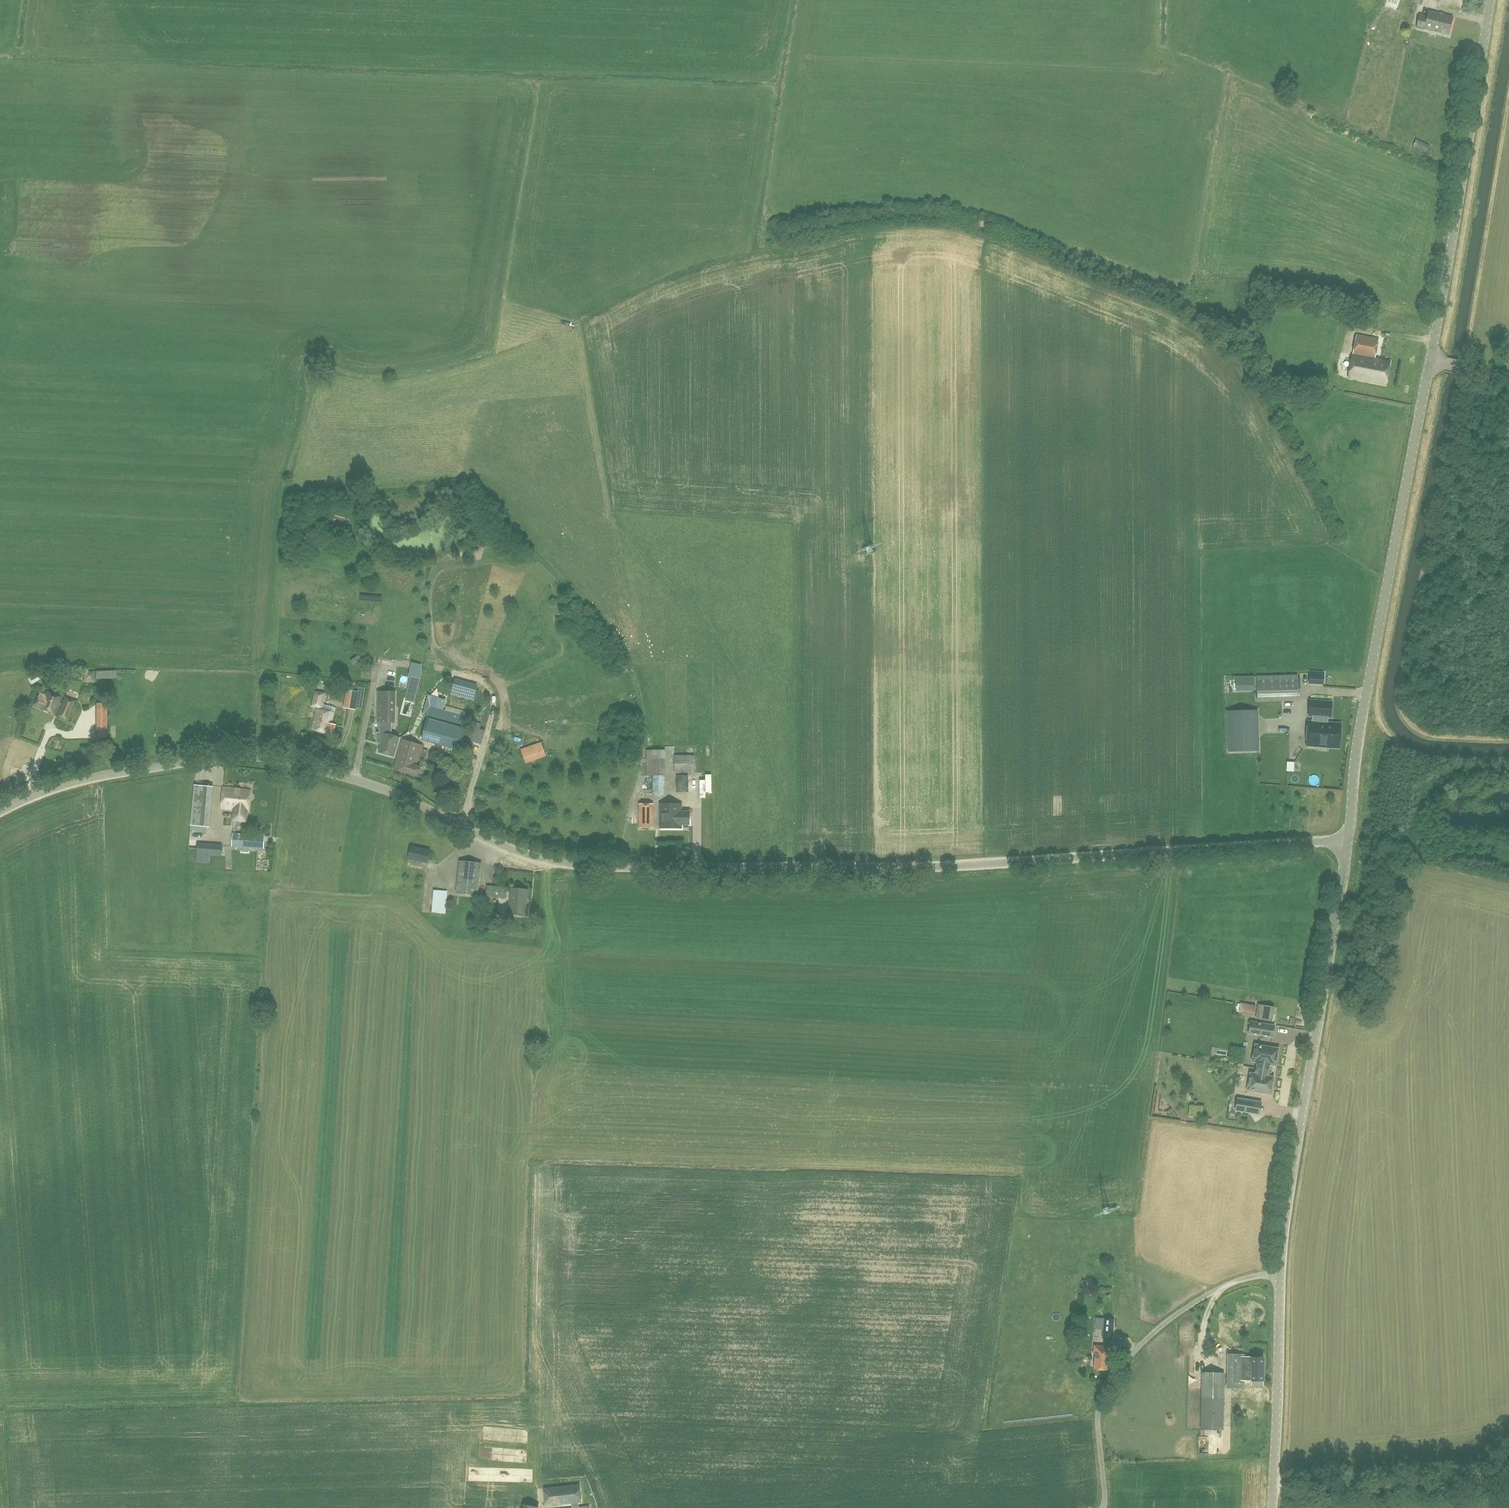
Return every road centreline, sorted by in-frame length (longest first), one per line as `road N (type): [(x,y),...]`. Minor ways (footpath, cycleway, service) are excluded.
road 1 (unclassified): [(0,812),(137,769),(251,759),(361,782),(536,857),(594,866),(854,869),(1349,843)]
road 2 (tertiary): [(1273,1507),(1281,1259),(1349,843)]
road 3 (tertiary): [(1349,843),(1363,715),(1430,363)]
road 4 (tertiary): [(1430,363),(1490,0)]
road 5 (track): [(1274,1490),(1508,1481)]

